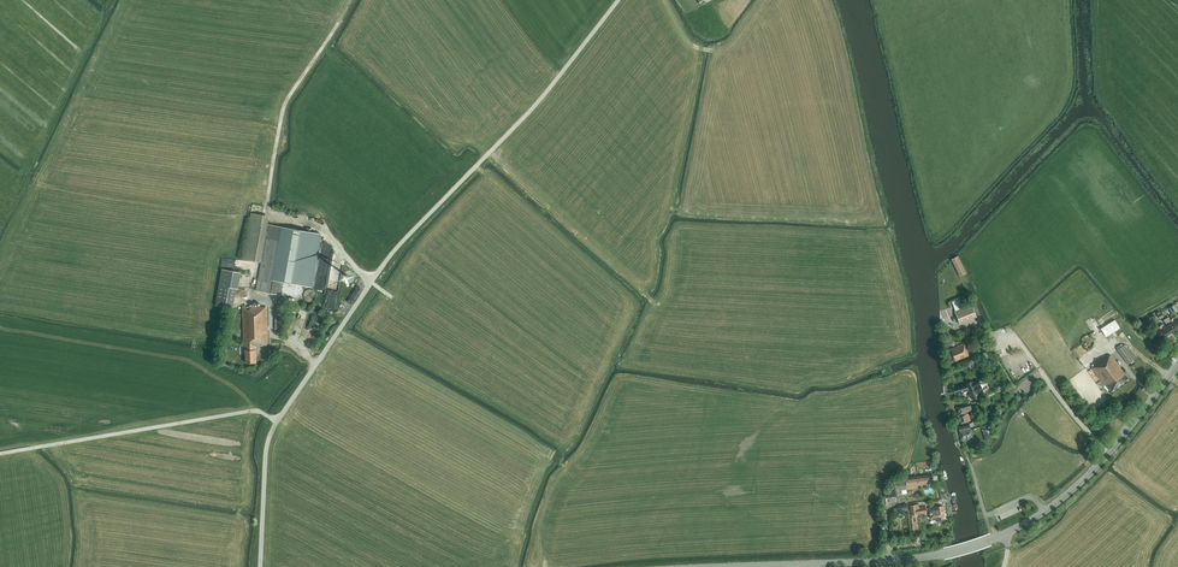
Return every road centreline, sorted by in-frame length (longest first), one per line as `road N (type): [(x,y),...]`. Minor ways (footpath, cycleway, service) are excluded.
road 1 (track): [(0,453),(256,410),(277,420)]
road 2 (tertiary): [(733,566),(913,558),(1006,534)]
road 3 (unclassified): [(1109,454),(1022,346),(974,352)]
road 4 (track): [(26,166),(108,0)]
road 5 (tertiary): [(1006,534),(1065,496),(1109,454)]

